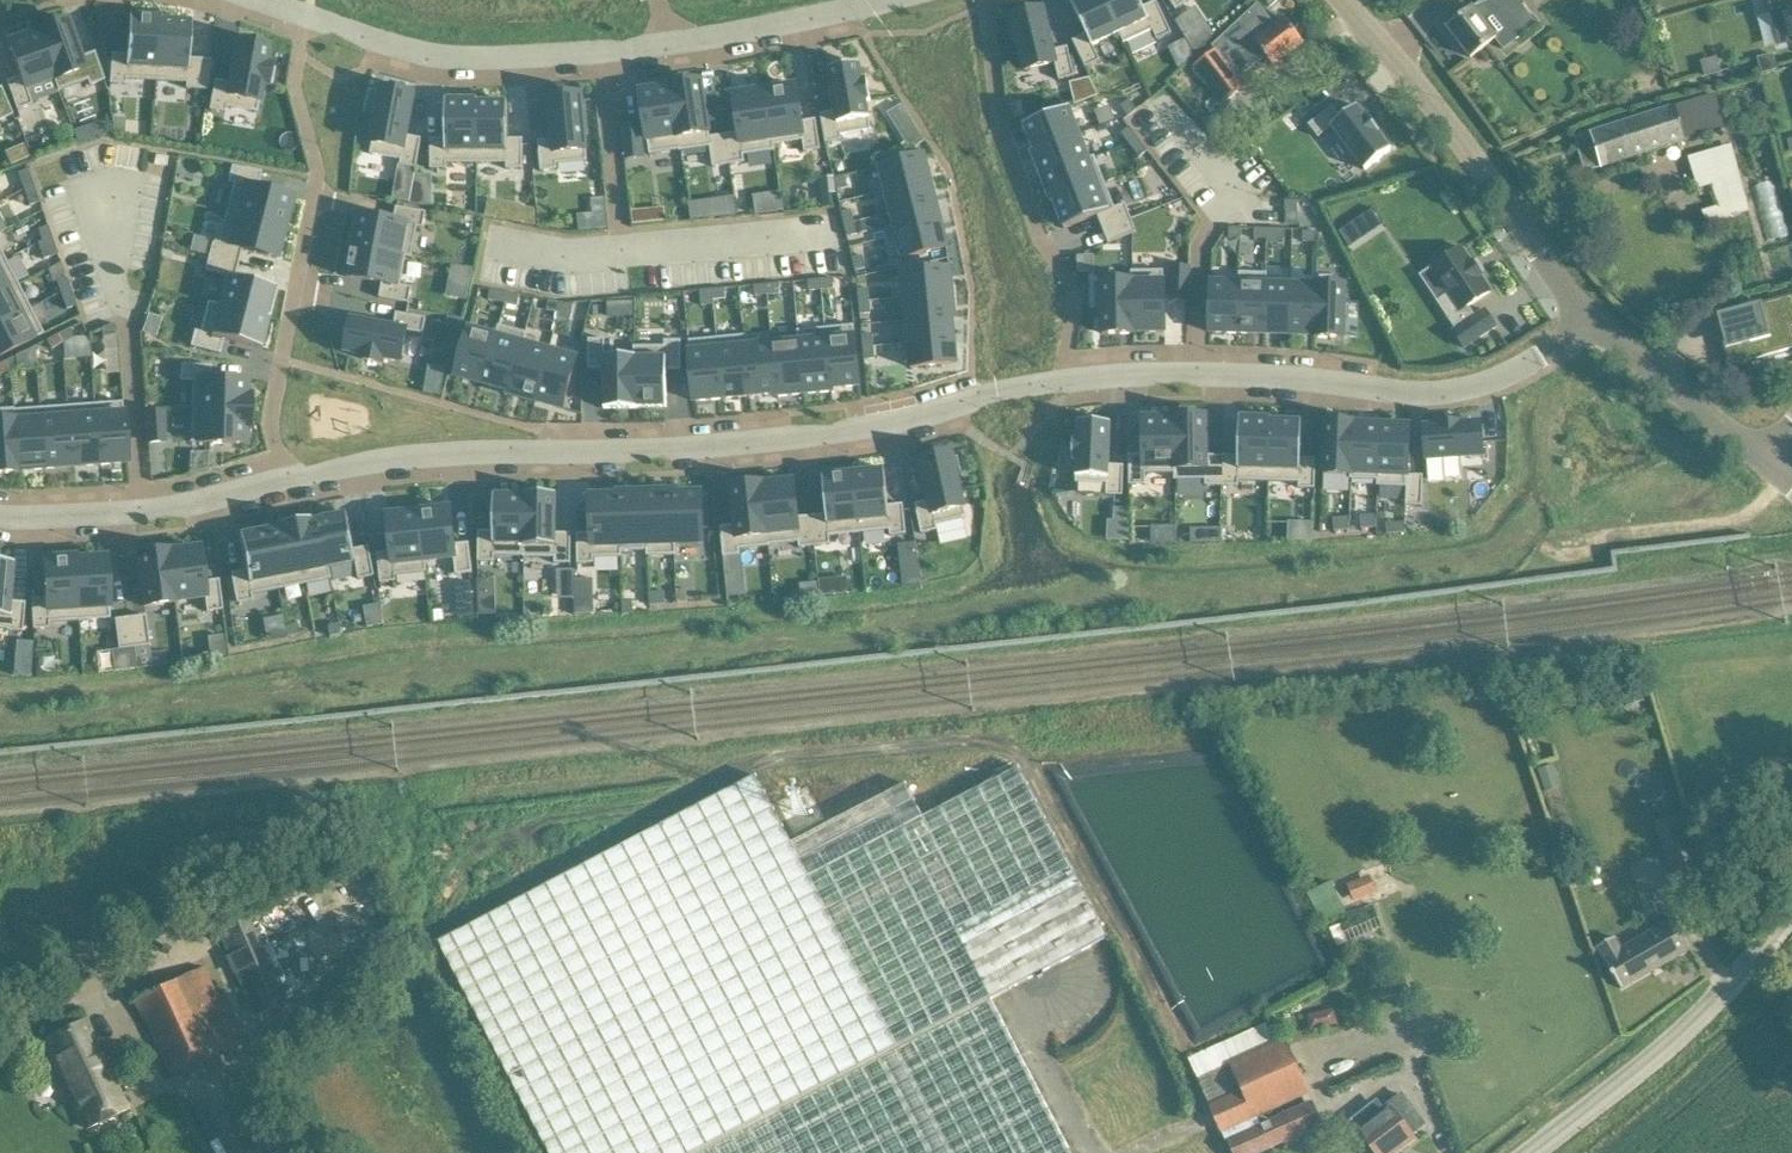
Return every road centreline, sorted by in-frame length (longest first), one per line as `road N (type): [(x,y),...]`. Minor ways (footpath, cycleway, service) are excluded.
road 1 (residential): [(289,483),(396,460),(829,433),(1102,373),(1464,389),(1512,374),(1592,323)]
road 2 (residential): [(308,15),(294,87),(317,172),(269,425),(289,483)]
road 3 (tertiary): [(1592,323),(1342,0)]
road 4 (residential): [(669,45),(443,58),(308,15)]
road 5 (tertiary): [(1531,1152),(1679,1038),(1791,910)]
road 6 (residential): [(0,516),(144,508),(289,483)]
road 7 (tertiary): [(1763,456),(1643,372),(1592,323)]
road 8 (residential): [(868,0),(669,45)]

